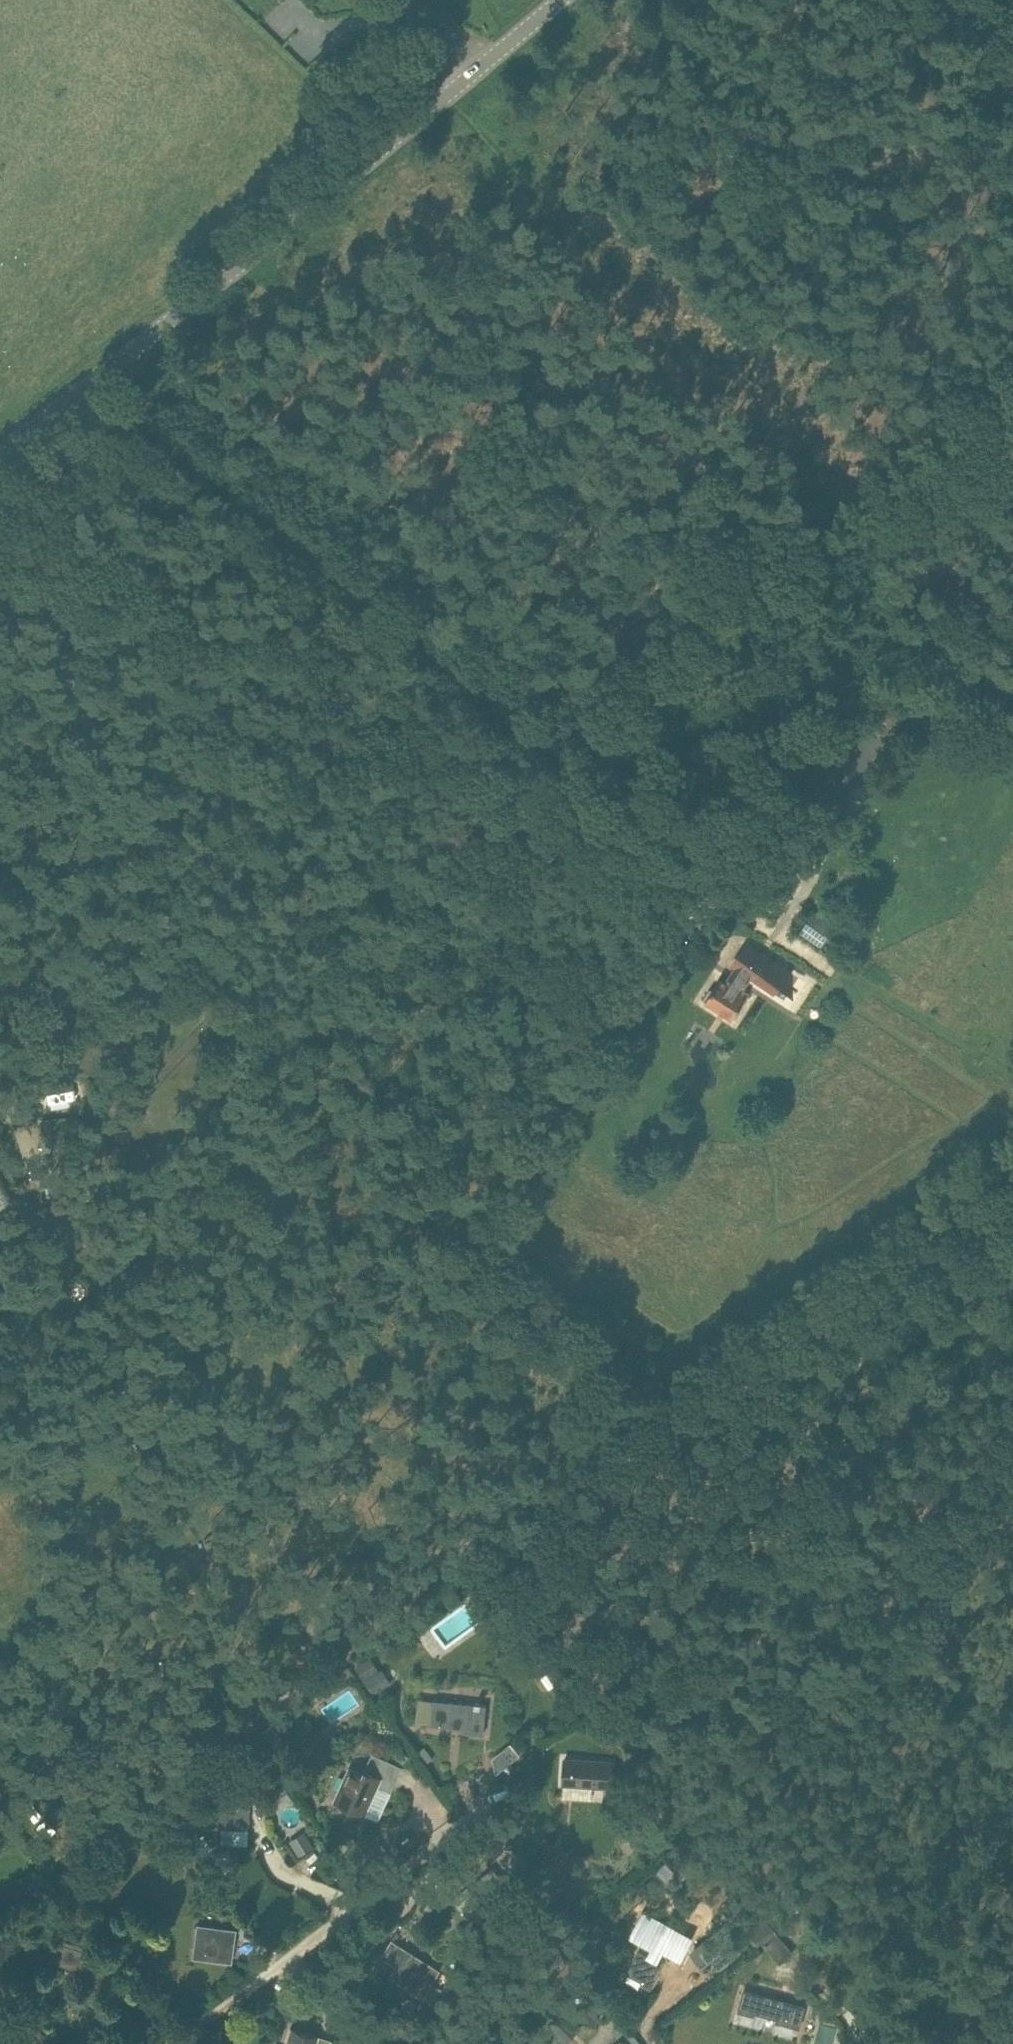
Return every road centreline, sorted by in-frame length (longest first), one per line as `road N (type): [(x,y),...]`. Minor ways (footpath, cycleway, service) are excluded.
road 1 (track): [(1012,1068),(739,900),(95,376)]
road 2 (unclassified): [(0,452),(559,0)]
road 3 (residential): [(174,2043),(494,1795)]

